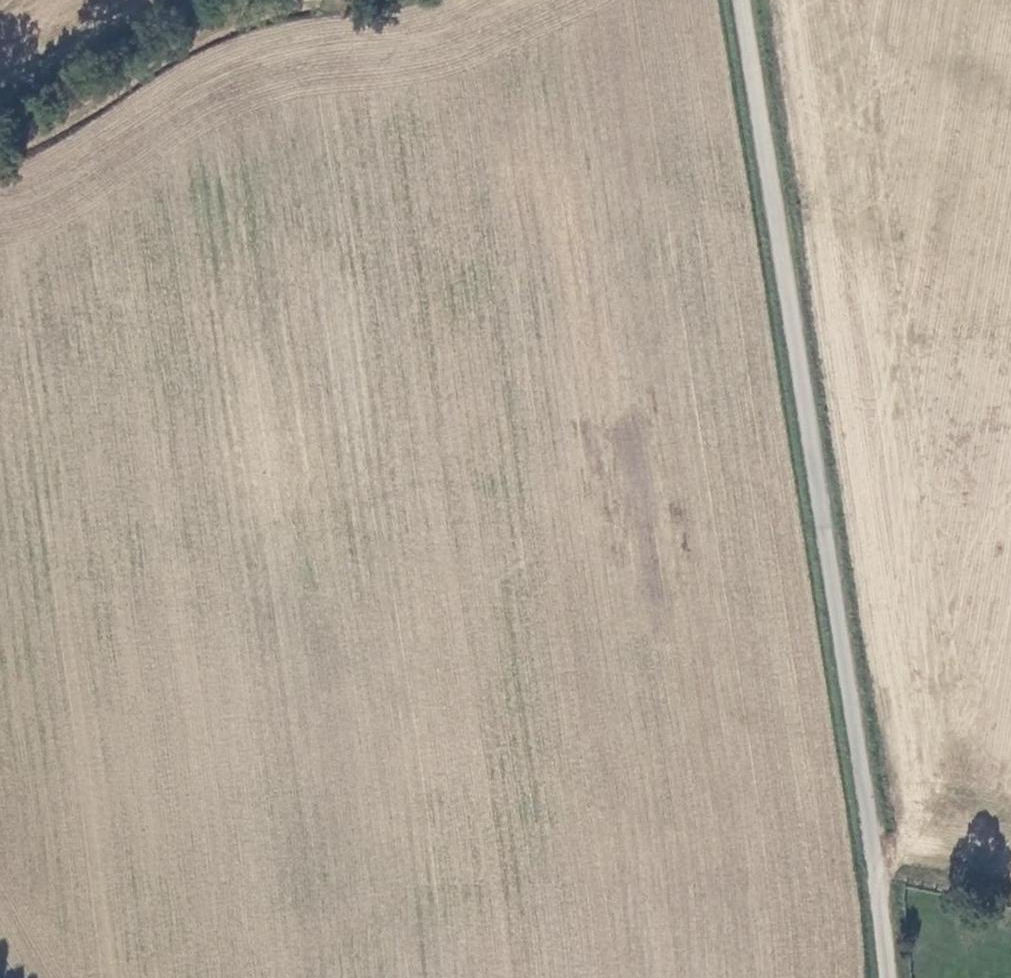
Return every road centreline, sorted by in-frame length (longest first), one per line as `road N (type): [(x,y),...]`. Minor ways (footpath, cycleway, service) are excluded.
road 1 (unclassified): [(885,977),(880,882),(739,0)]
road 2 (track): [(241,0),(79,96),(0,123)]

